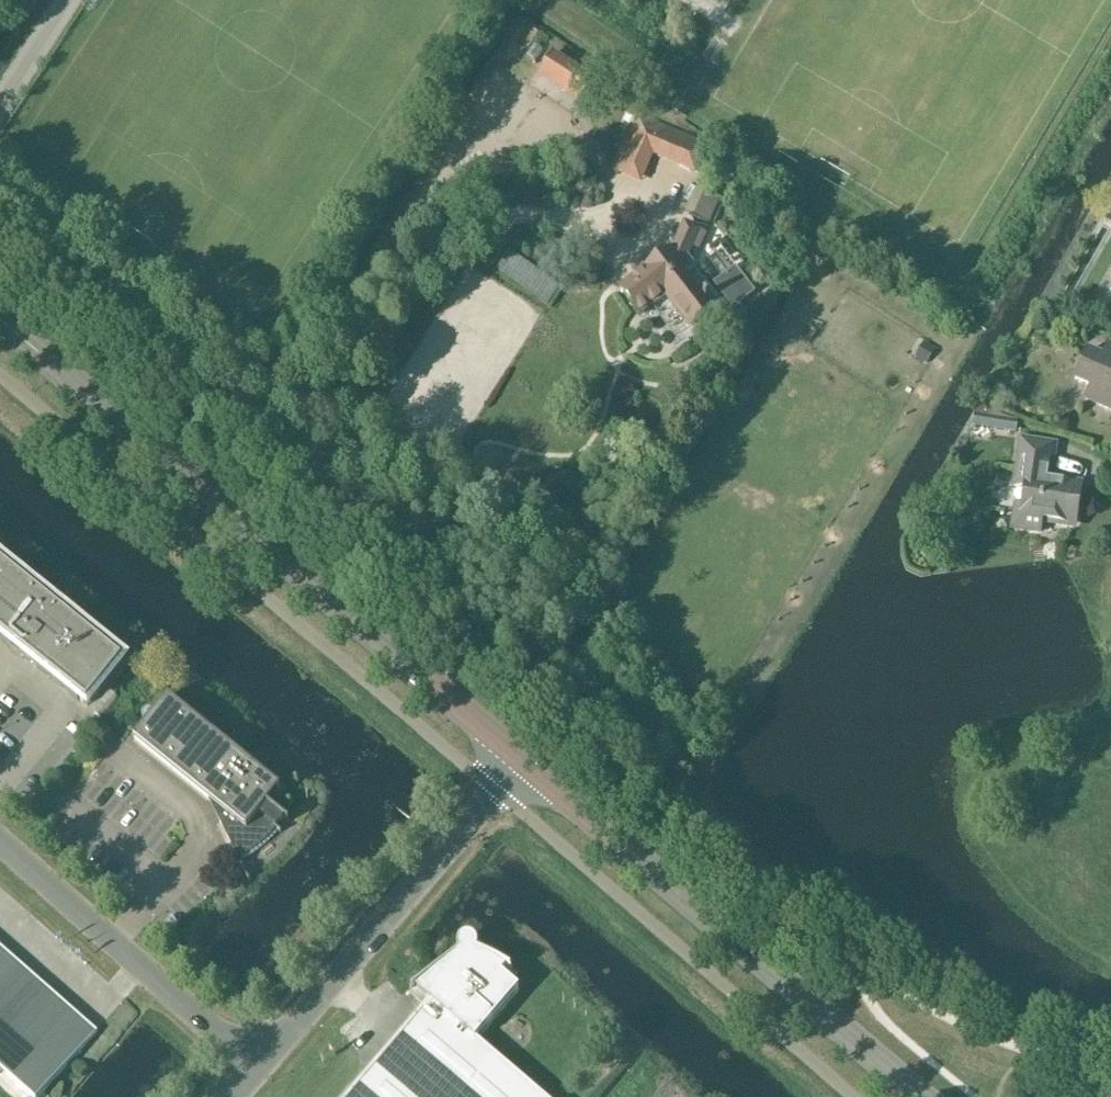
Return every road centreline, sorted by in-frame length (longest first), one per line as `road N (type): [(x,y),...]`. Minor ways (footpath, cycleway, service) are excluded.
road 1 (secondary): [(521,759),(9,328)]
road 2 (secondary): [(921,1096),(521,759)]
road 3 (unclassified): [(257,1070),(521,759)]
road 4 (unclassified): [(257,1070),(0,843)]

